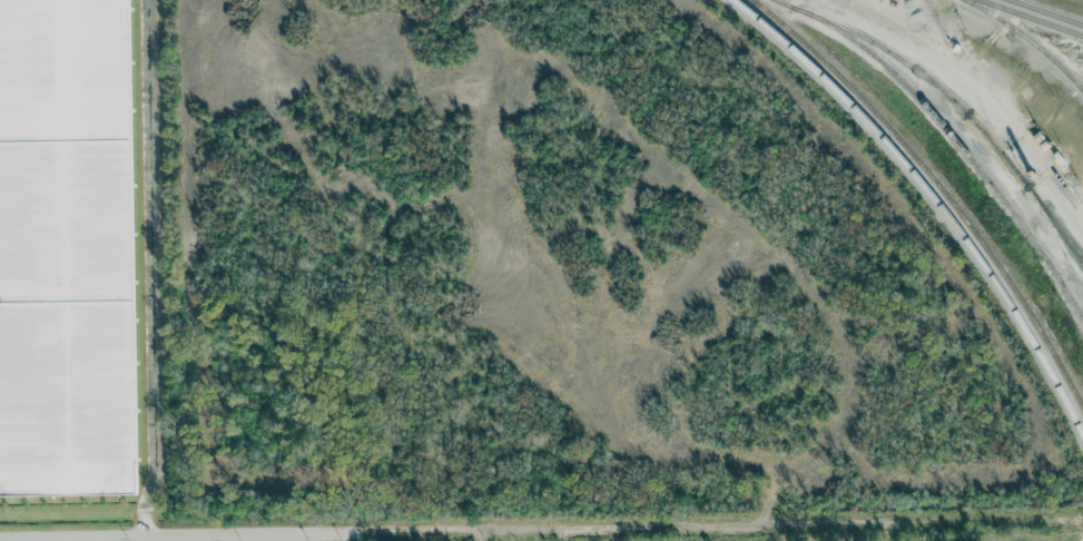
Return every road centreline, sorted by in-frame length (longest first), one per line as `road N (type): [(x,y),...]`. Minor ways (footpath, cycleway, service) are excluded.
road 1 (track): [(357,530),(1070,520)]
road 2 (residential): [(0,533),(357,530)]

